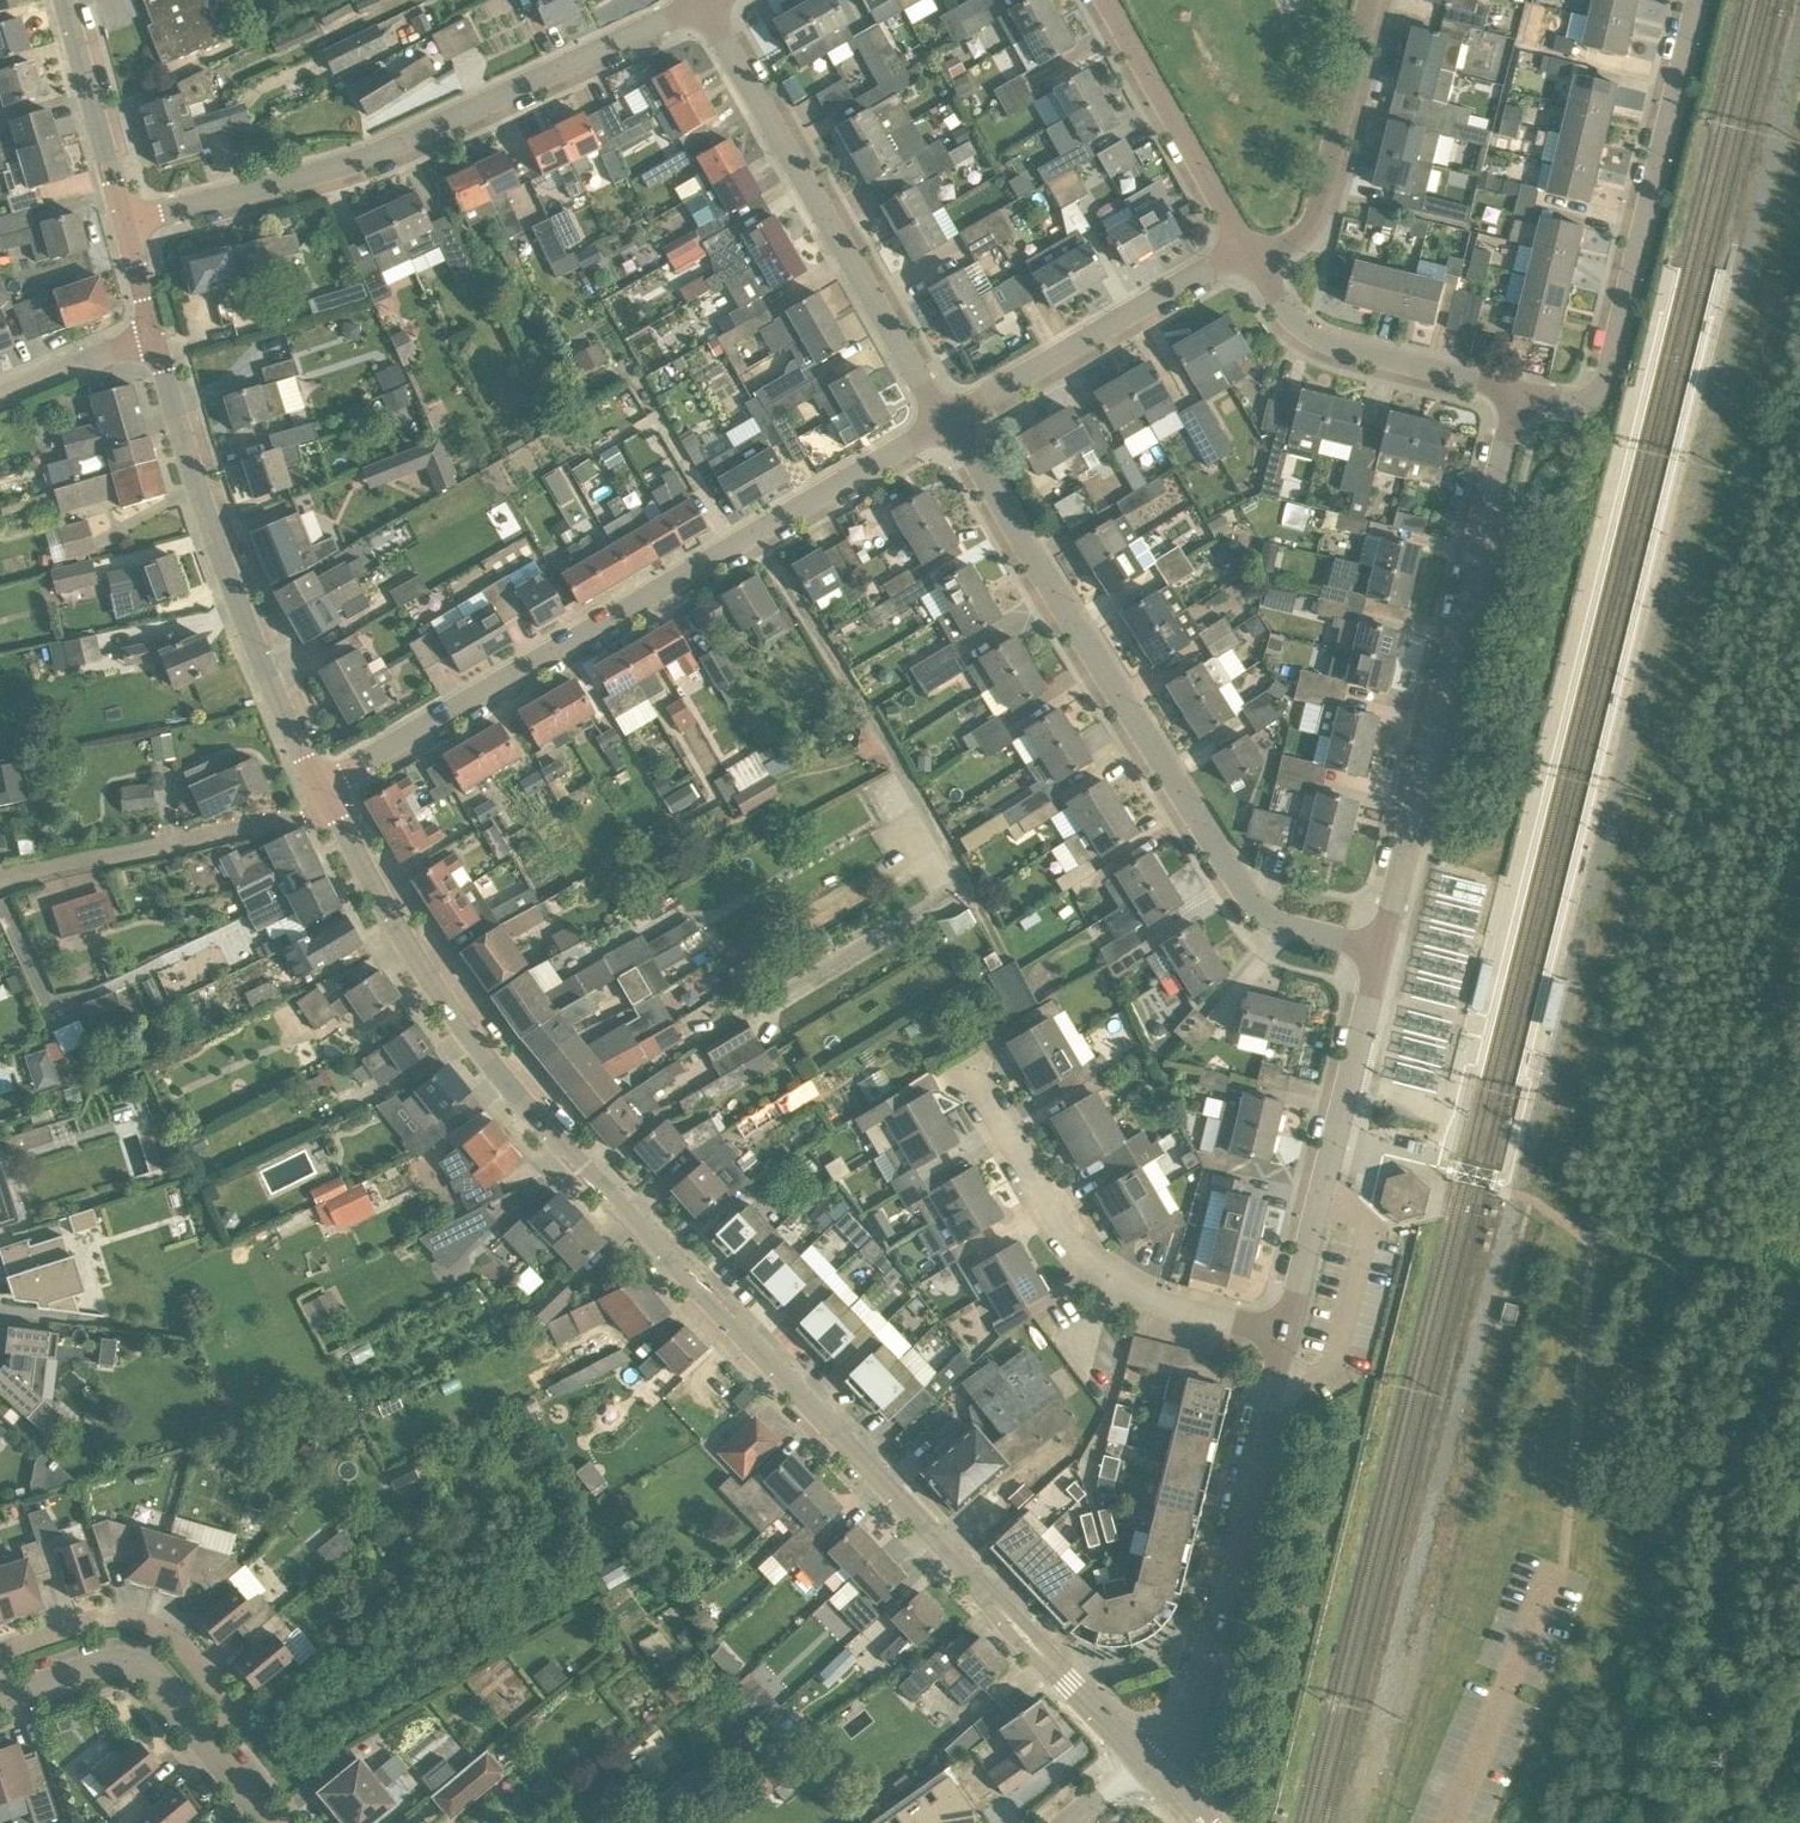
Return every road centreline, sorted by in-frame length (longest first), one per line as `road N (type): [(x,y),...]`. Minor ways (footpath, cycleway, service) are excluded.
road 1 (tertiary): [(1149,1766),(515,1098),(426,970),(324,794)]
road 2 (residential): [(324,794),(954,432)]
road 3 (residential): [(1381,950),(1275,923),(1251,904),(954,432)]
road 4 (residential): [(127,231),(353,166),(706,4)]
road 5 (residential): [(1381,950),(1517,391)]
road 6 (residential): [(954,432),(706,4)]
road 7 (residential): [(1517,391),(1577,403),(1605,384),(1700,0)]
road 8 (tertiary): [(324,794),(230,580),(155,339)]
road 9 (residential): [(1149,1766),(1187,1717),(1284,1336)]
road 10 (residential): [(1284,1336),(1151,1300),(1083,1257),(964,1070)]
road 11 (residential): [(1284,1336),(1381,950)]
road 12 (residential): [(954,432),(1250,265)]
road 13 (residential): [(324,794),(286,819),(0,881)]
road 14 (residential): [(0,1658),(103,1619),(140,1621),(183,1647),(229,1709),(195,1737)]
road 15 (residential): [(1517,391),(1316,340),(1270,302),(1250,265)]
road 16 (residential): [(1250,265),(1322,204),(1372,0)]
road 17 (residential): [(1250,265),(1101,0)]
road 18 (tertiary): [(127,231),(63,0)]
road 19 (residential): [(195,1737),(145,1675),(70,1673),(8,1696)]
road 20 (residential): [(0,398),(155,339)]

